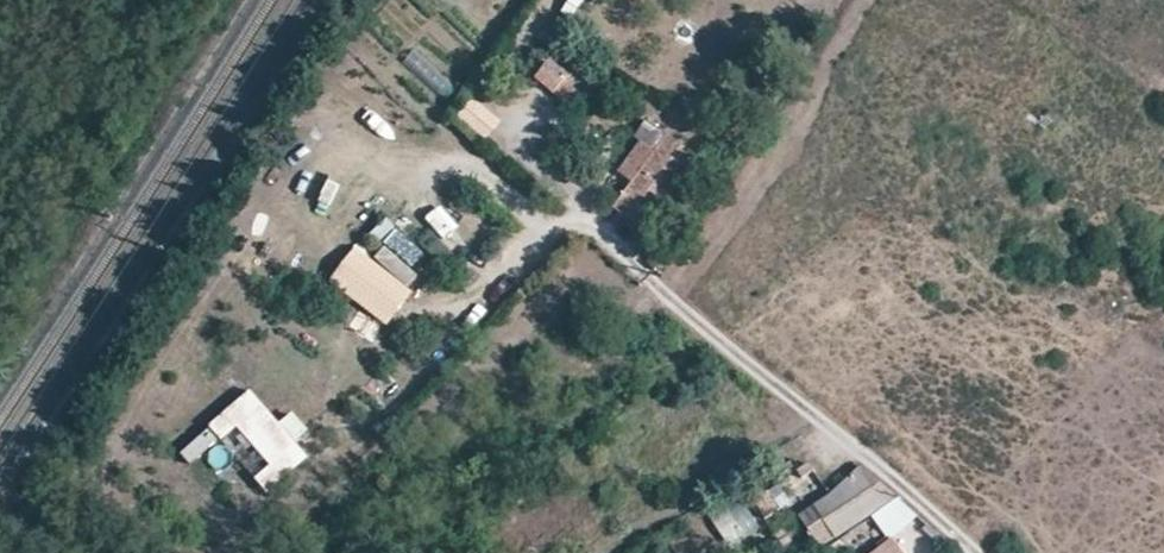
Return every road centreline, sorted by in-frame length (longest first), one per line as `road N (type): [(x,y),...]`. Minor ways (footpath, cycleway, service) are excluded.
road 1 (unclassified): [(661,294),(968,552)]

